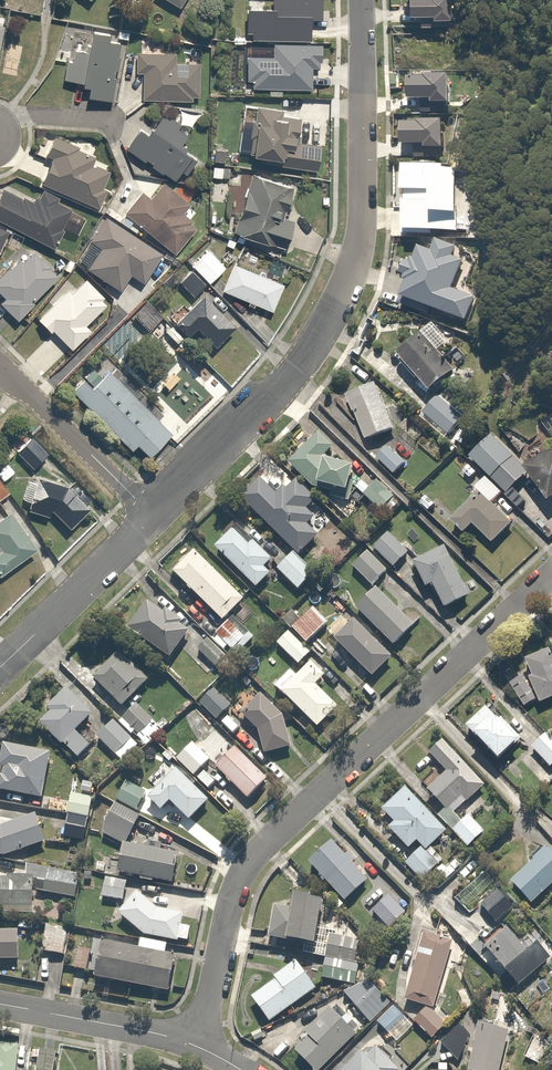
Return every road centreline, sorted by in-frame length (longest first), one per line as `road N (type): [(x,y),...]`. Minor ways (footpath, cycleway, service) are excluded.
road 1 (residential): [(197,1046),(227,911),(249,862),(551,574)]
road 2 (residential): [(155,519),(302,363),(352,266),(363,208),(361,0)]
road 3 (residential): [(0,368),(155,519)]
road 4 (residential): [(0,668),(155,519)]
road 5 (residential): [(0,1004),(197,1046)]

